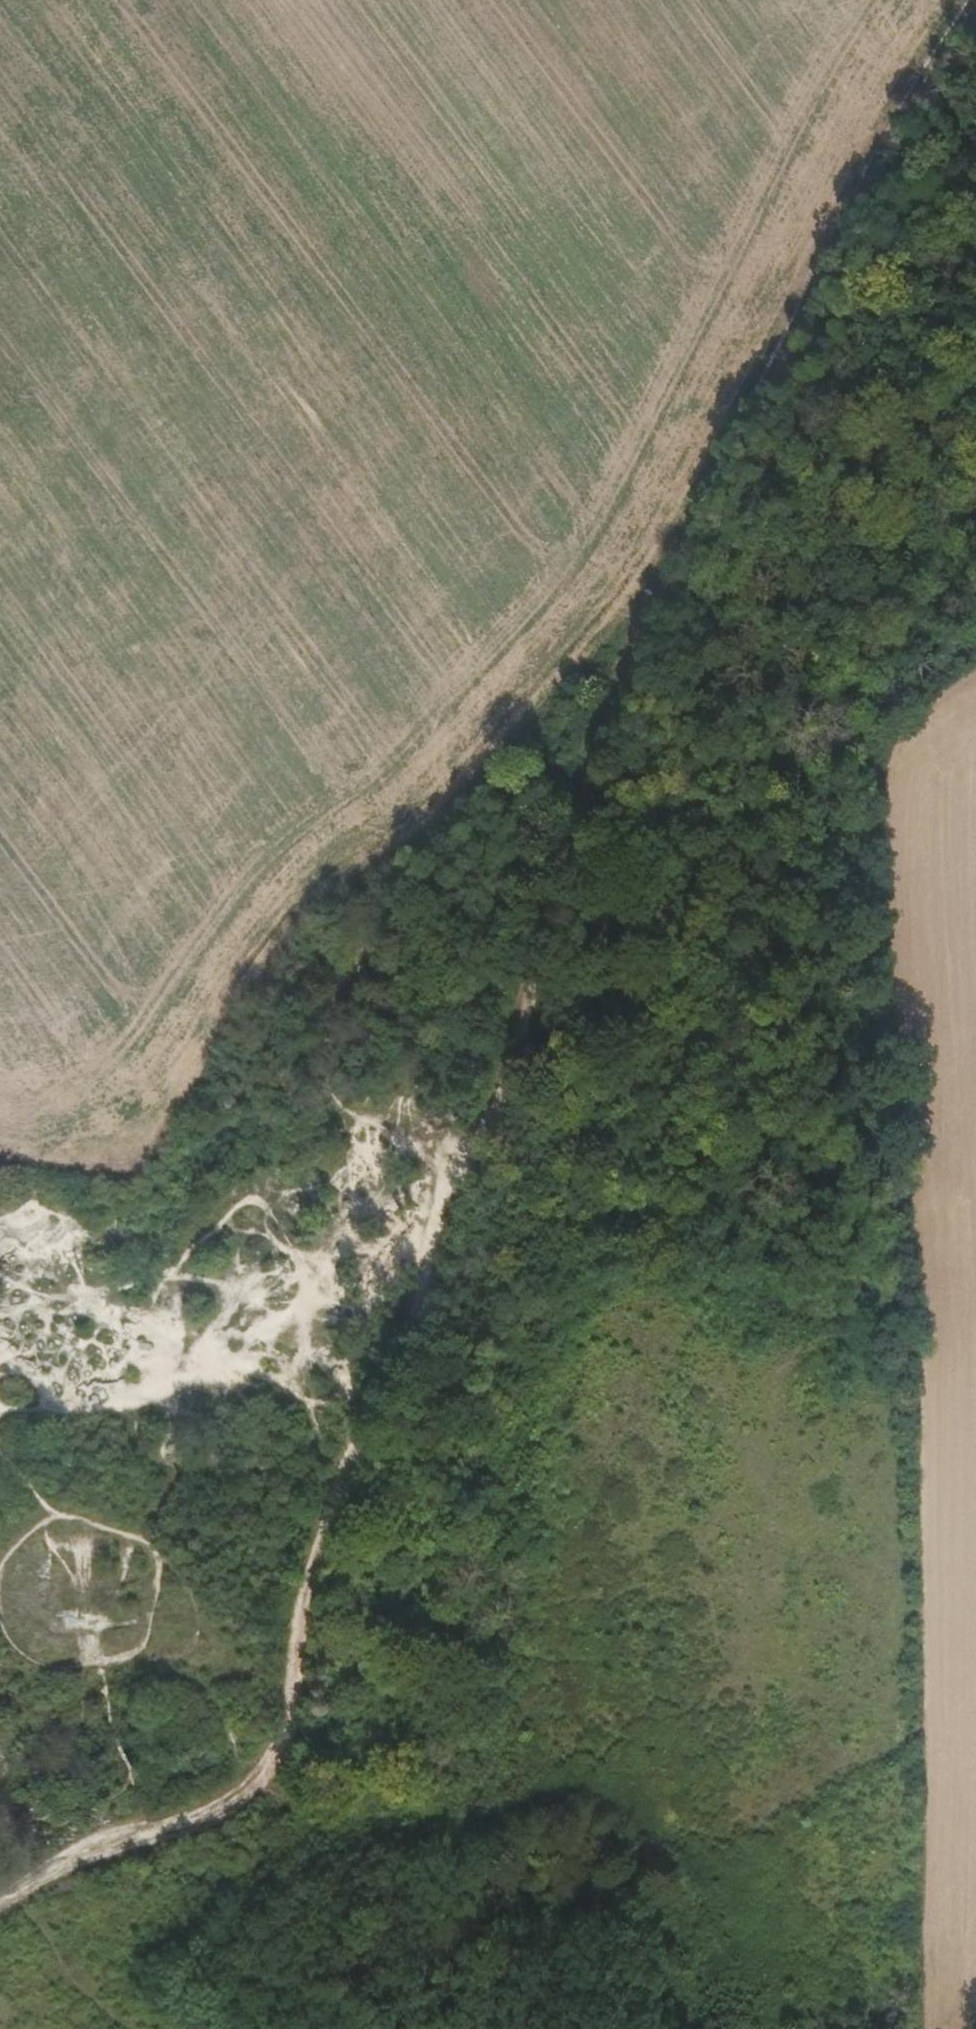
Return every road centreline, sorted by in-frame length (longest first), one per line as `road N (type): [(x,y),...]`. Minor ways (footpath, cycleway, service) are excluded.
road 1 (track): [(969,0),(872,155),(597,773),(320,1580),(279,1757),(227,1818),(56,1871),(0,1908)]

